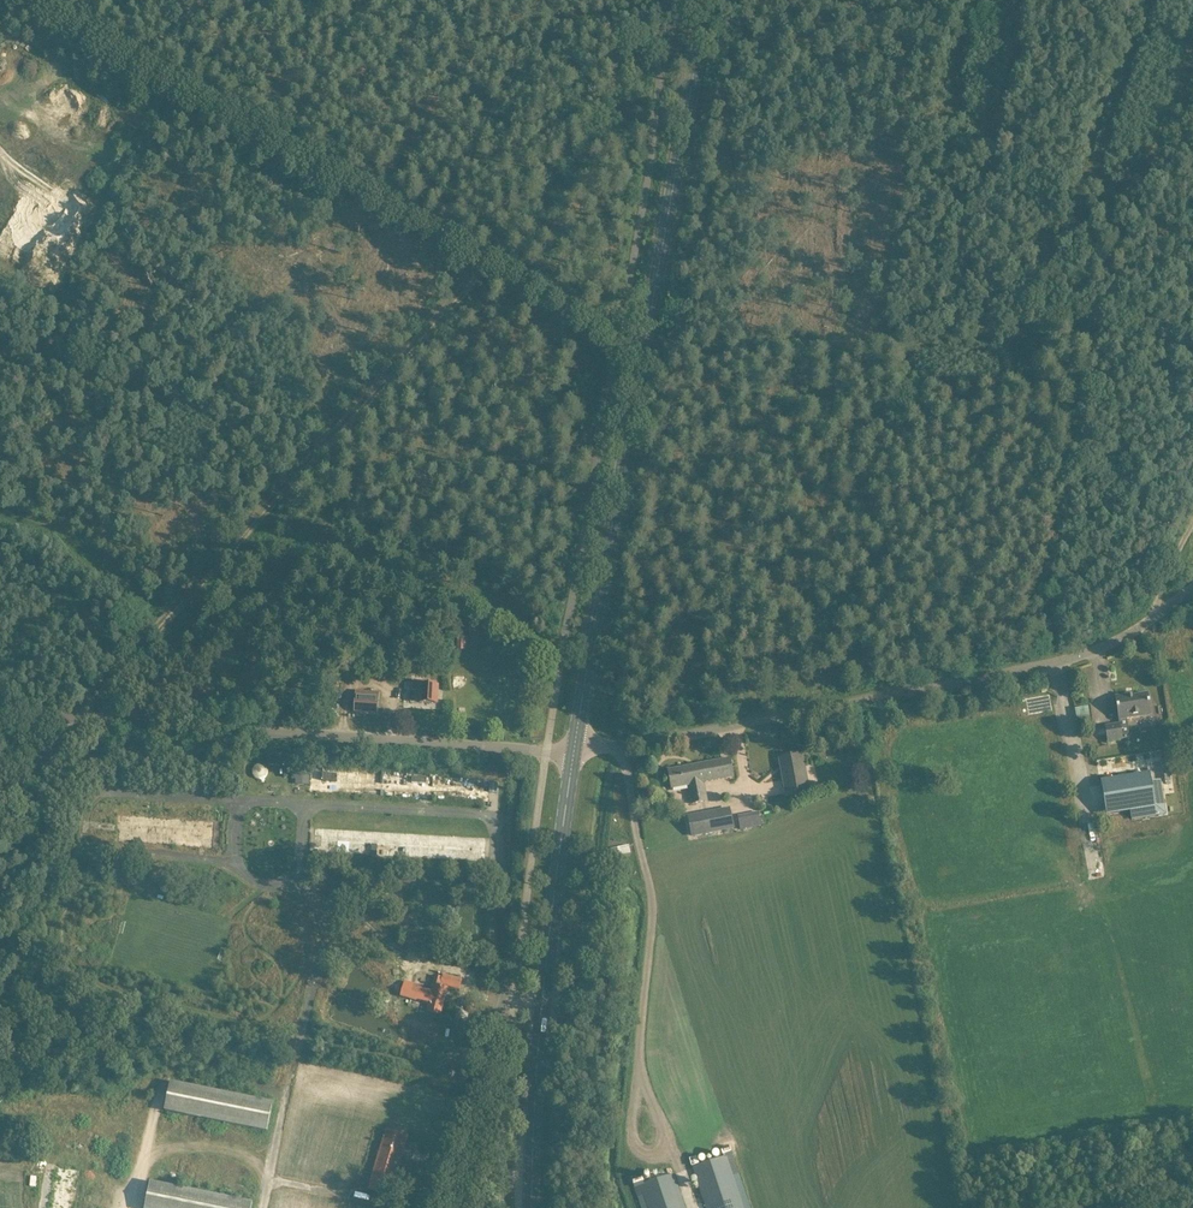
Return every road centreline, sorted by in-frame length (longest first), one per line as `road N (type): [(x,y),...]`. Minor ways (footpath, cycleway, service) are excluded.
road 1 (secondary): [(704,0),(574,754)]
road 2 (track): [(1192,328),(672,369),(492,260)]
road 3 (unclassified): [(574,754),(1053,668),(1119,647),(1168,610)]
road 4 (track): [(492,260),(80,717)]
road 5 (track): [(492,260),(42,0)]
road 6 (unclassified): [(80,717),(574,754)]
road 7 (secondary): [(574,754),(543,1011)]
road 8 (track): [(492,260),(666,77)]
road 9 (unclassified): [(543,1011),(514,1007),(494,1021),(484,1106),(456,1207)]
road 10 (secondary): [(543,1011),(532,1207)]

